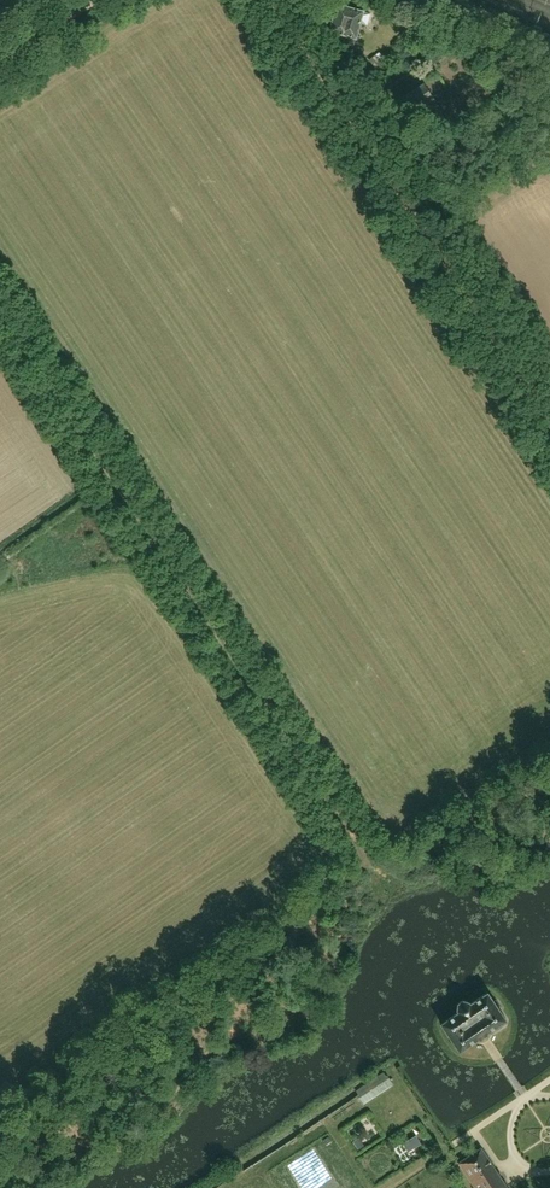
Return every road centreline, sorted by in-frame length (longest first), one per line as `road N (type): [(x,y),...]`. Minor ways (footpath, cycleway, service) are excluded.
road 1 (track): [(271,0),(549,415)]

